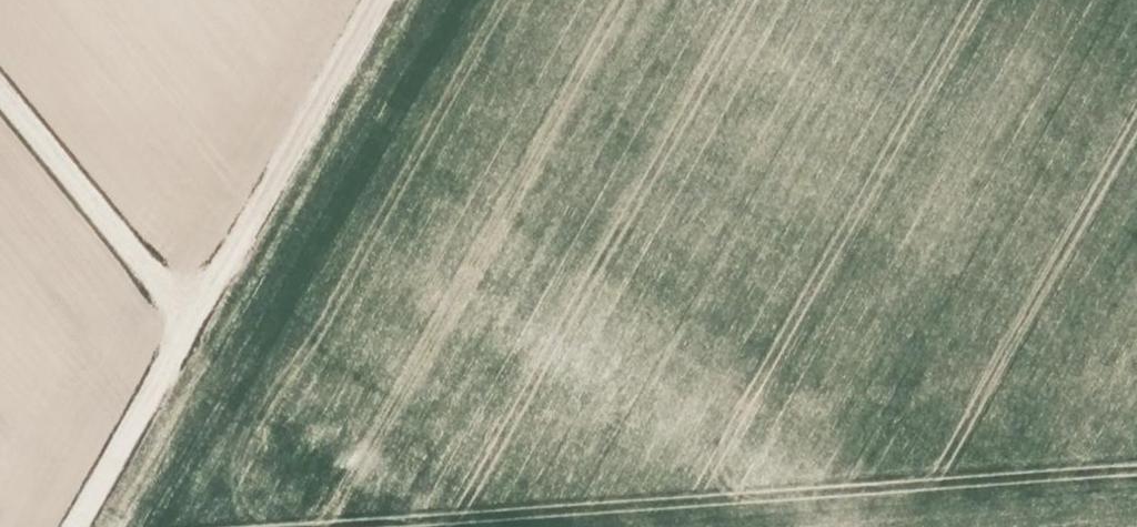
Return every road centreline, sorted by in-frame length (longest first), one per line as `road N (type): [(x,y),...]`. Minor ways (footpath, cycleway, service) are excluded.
road 1 (track): [(194,322),(377,0)]
road 2 (track): [(194,322),(0,86)]
road 3 (track): [(72,526),(194,322)]

